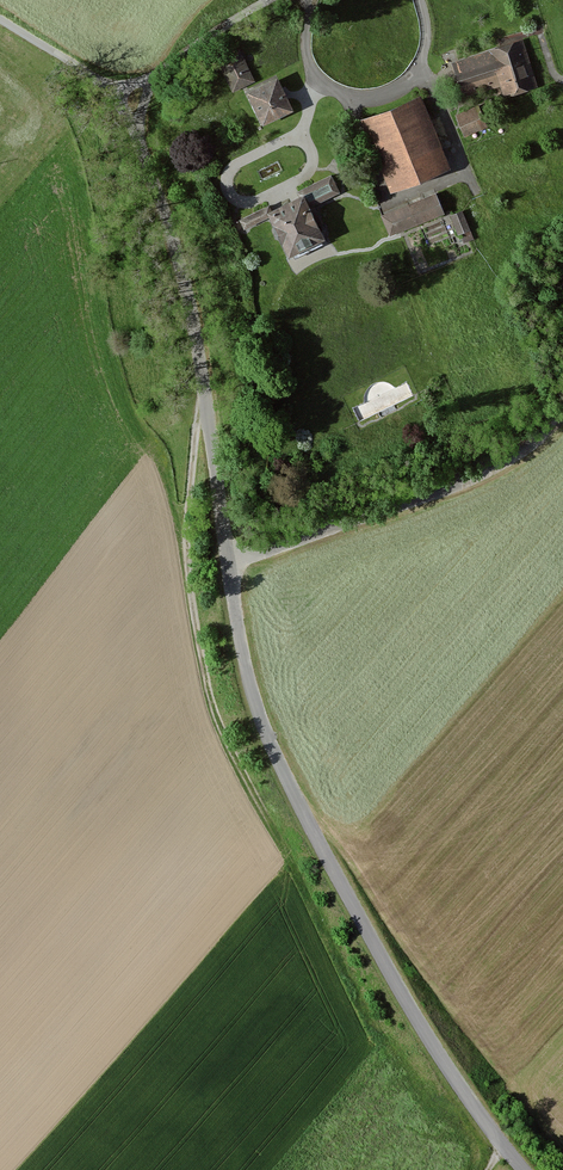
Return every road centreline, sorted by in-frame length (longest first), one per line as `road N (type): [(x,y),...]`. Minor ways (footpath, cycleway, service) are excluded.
road 1 (unclassified): [(525,1169),(401,993),(268,739),(241,645),(191,307),(138,128)]
road 2 (track): [(204,397),(186,539),(212,707),(364,1003)]
road 3 (track): [(562,415),(519,451),(228,561)]
road 4 (residential): [(156,75),(268,0)]
road 5 (unclassified): [(108,88),(0,19)]

